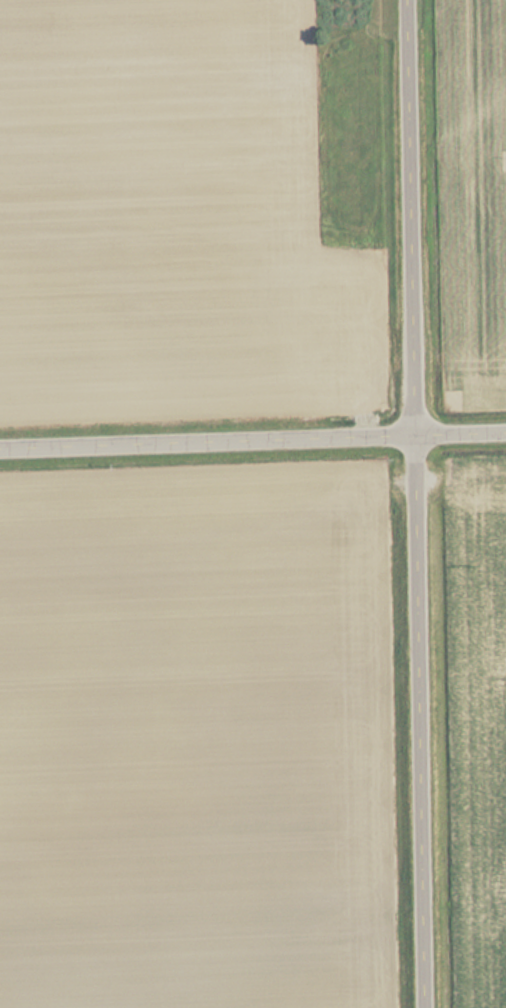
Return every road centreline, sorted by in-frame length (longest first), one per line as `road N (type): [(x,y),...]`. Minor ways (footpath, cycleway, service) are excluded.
road 1 (residential): [(433,1007),(414,0)]
road 2 (residential): [(0,446),(505,428)]

